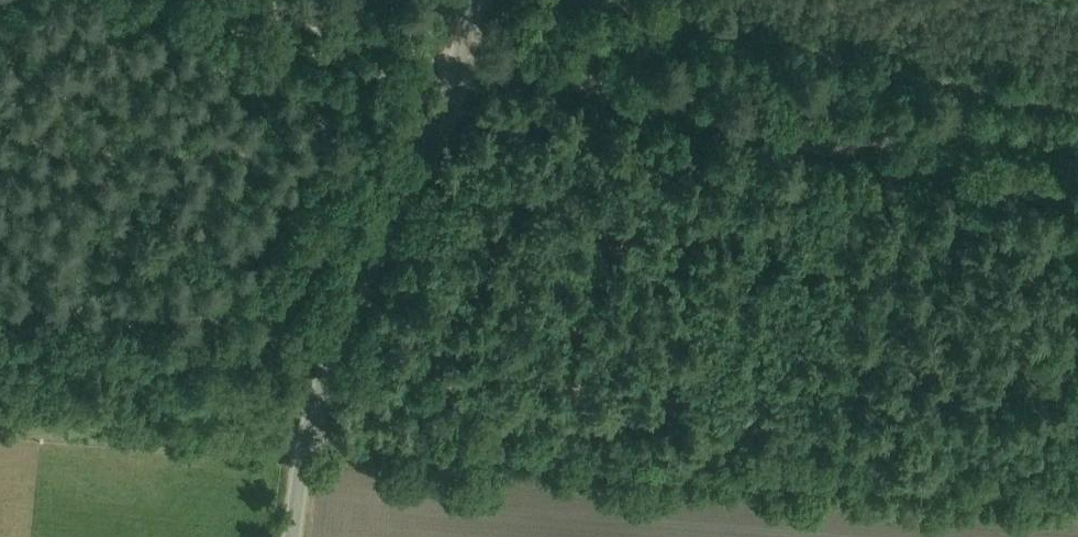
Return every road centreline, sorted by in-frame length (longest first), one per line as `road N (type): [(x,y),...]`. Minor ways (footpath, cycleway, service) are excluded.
road 1 (track): [(0,416),(1077,500)]
road 2 (track): [(269,0),(663,110),(1077,185)]
road 3 (unclassified): [(291,536),(316,394),(449,109),(471,0)]

